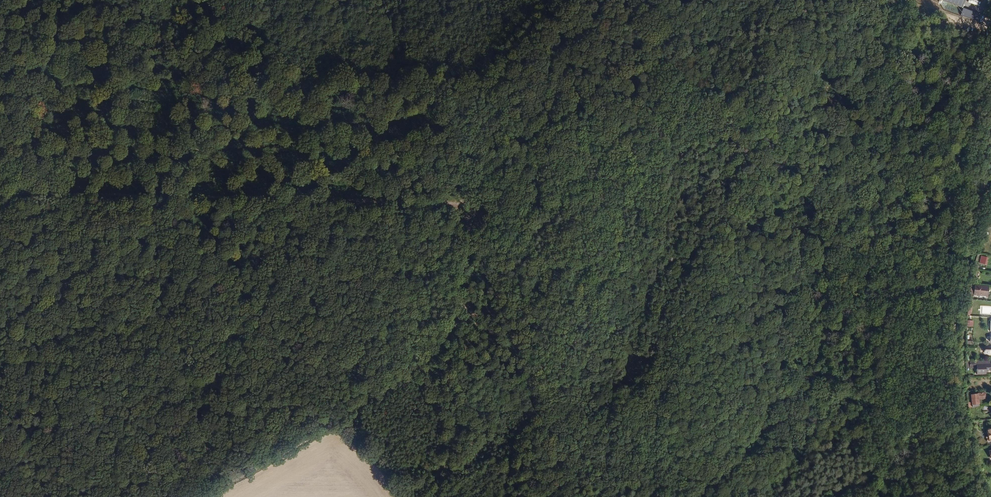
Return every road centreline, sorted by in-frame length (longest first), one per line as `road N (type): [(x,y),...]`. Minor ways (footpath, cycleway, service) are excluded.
road 1 (track): [(0,193),(463,202)]
road 2 (track): [(942,410),(946,249),(990,61)]
road 3 (track): [(56,194),(83,496)]
road 4 (track): [(206,496),(334,424),(374,446)]
road 5 (track): [(633,202),(463,202)]
road 6 (track): [(463,202),(466,302),(427,355)]

